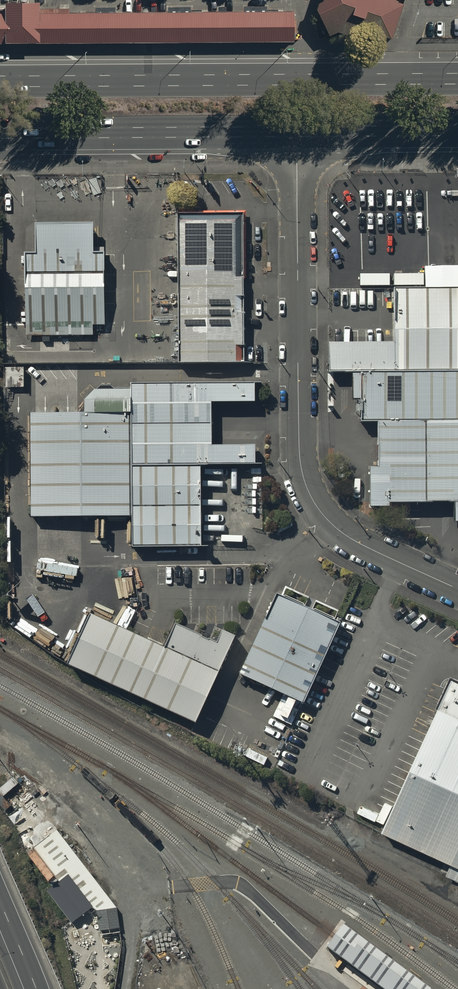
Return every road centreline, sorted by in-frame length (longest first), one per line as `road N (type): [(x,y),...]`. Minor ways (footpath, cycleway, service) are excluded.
road 1 (unclassified): [(457,589),(346,536),(306,485),(298,131)]
road 2 (primary): [(0,85),(457,79)]
road 3 (primary): [(298,131),(0,133)]
road 4 (primary): [(457,129),(298,131)]

